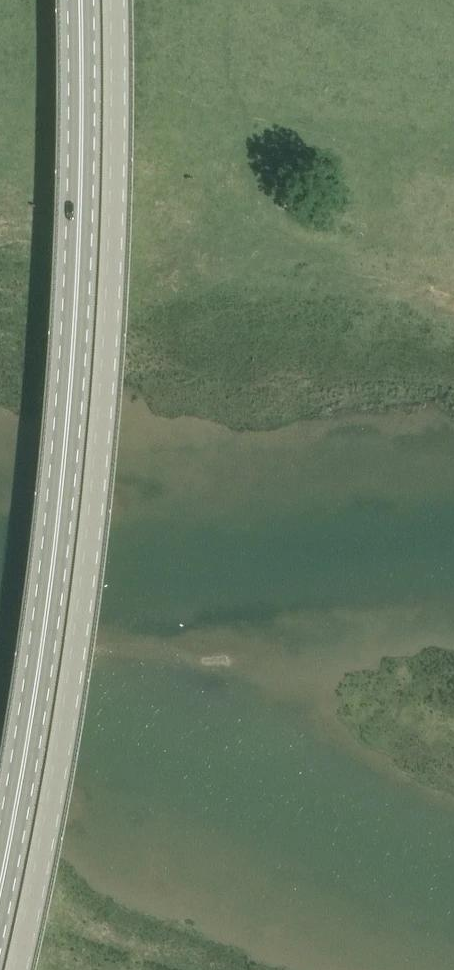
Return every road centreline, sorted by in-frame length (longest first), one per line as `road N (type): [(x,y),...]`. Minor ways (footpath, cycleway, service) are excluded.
road 1 (unclassified): [(19,969),(87,581),(115,195),(114,0)]
road 2 (primary): [(0,893),(21,791),(65,445),(81,167),(79,0)]

